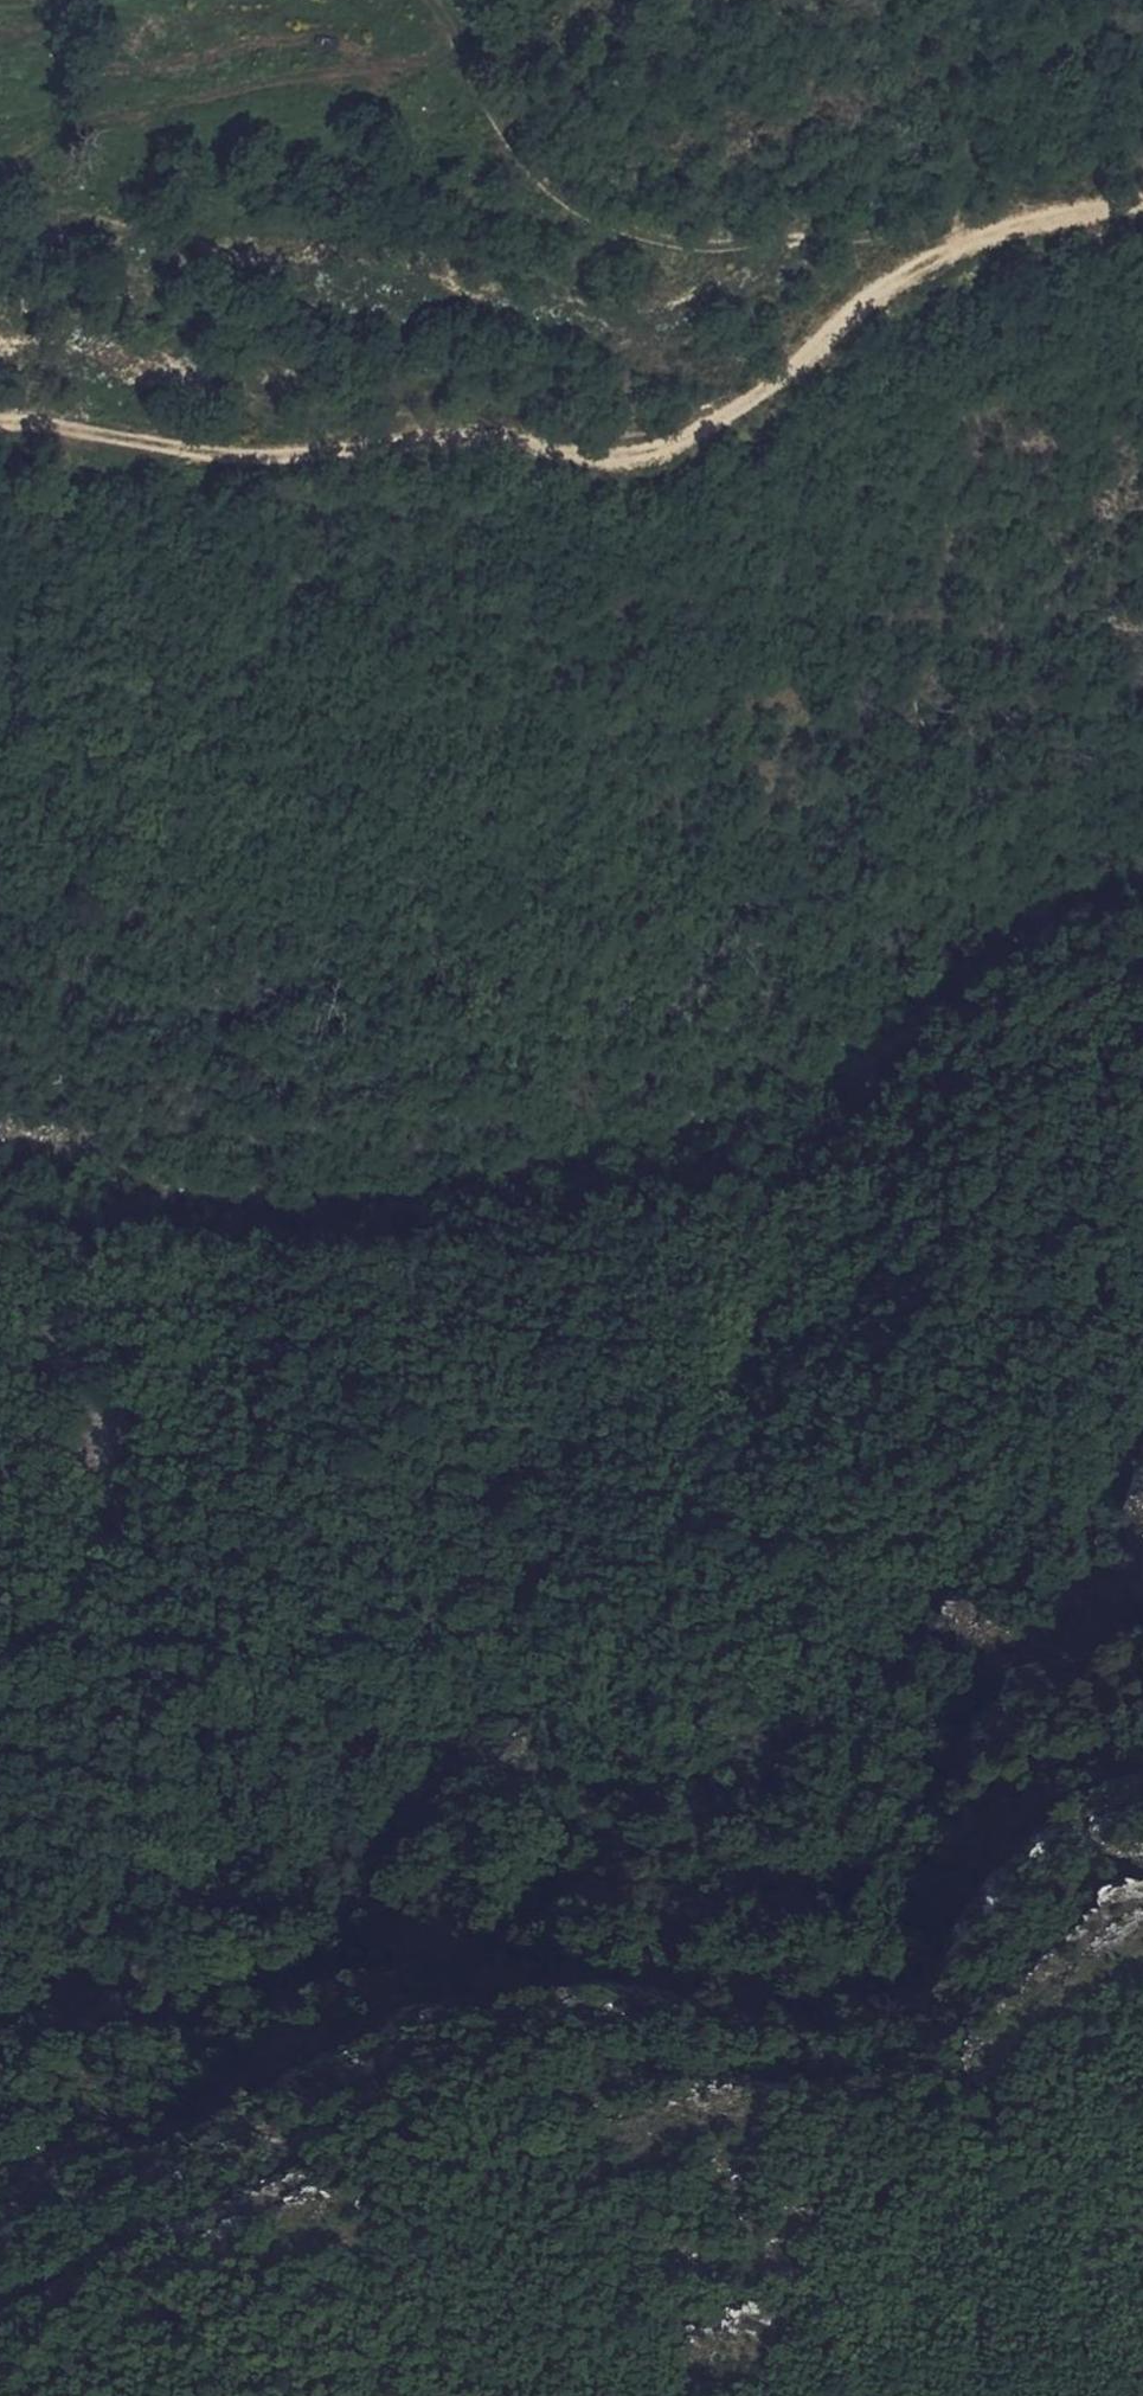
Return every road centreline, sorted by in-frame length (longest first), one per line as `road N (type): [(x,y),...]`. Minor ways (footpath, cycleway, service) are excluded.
road 1 (track): [(1142,202),(960,253),(718,429),(586,457),(401,441),(233,460),(0,425)]

